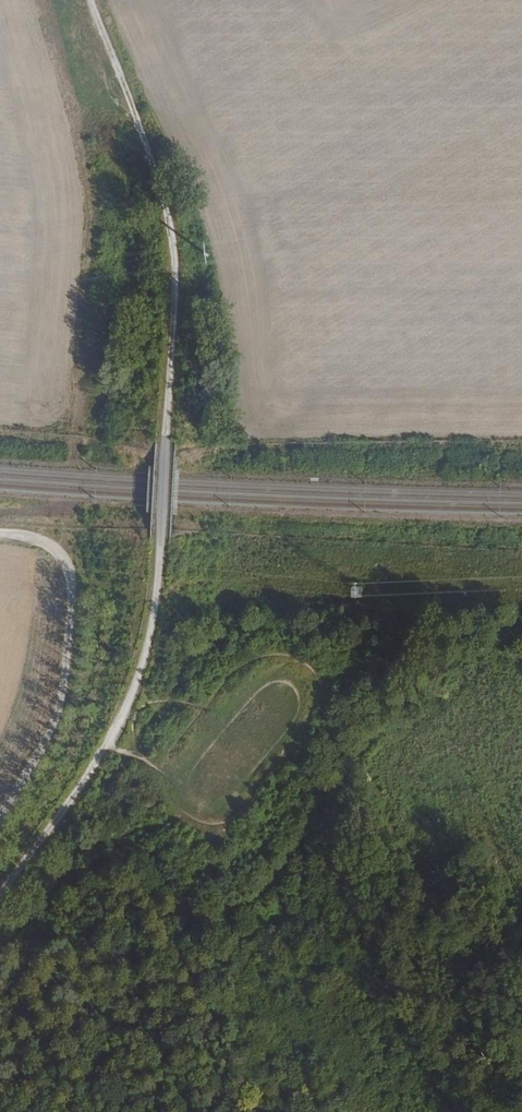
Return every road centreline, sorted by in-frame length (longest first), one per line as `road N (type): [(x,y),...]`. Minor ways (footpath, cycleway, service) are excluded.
road 1 (track): [(93,0),(154,163),(171,234),(175,301),(160,538)]
road 2 (track): [(75,461),(85,179),(46,0)]
road 3 (track): [(0,896),(94,768),(126,709),(147,650),(160,538)]
road 4 (track): [(0,532),(34,538),(62,556),(72,614),(61,707),(0,820)]

